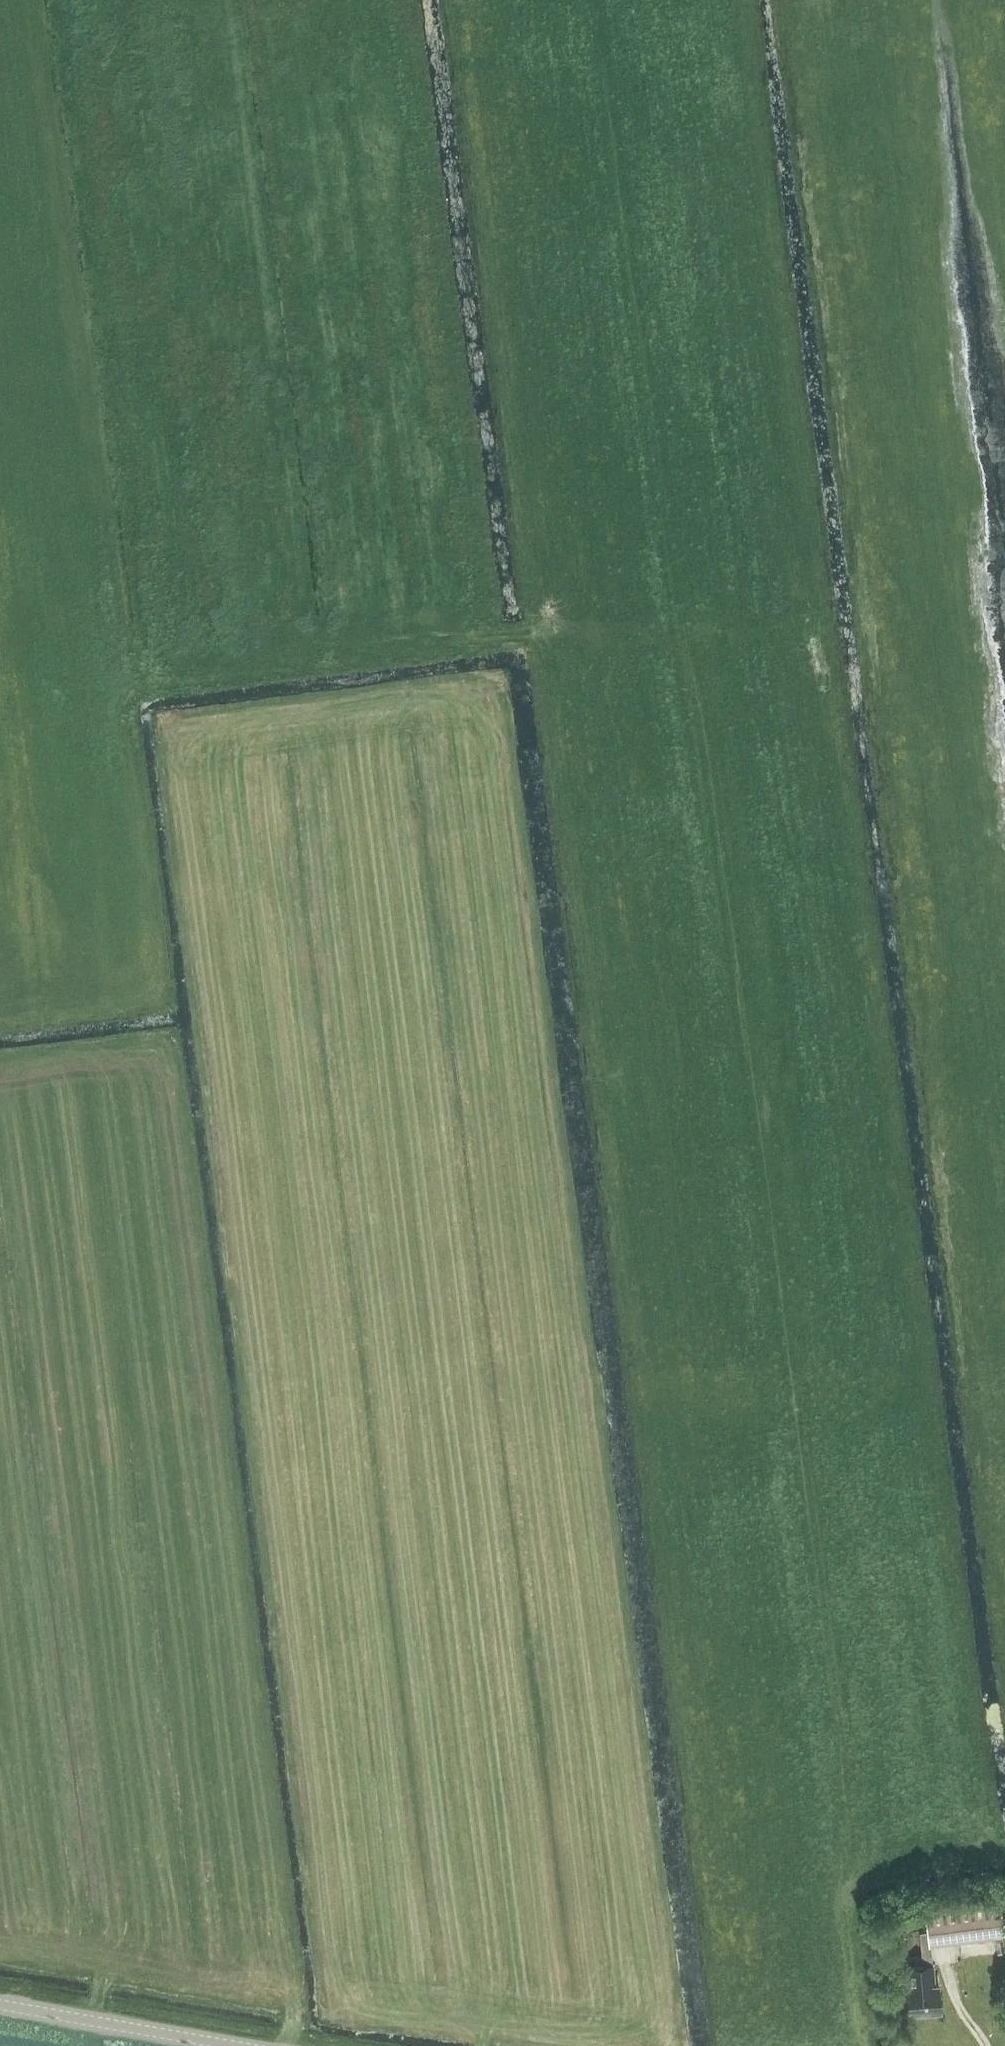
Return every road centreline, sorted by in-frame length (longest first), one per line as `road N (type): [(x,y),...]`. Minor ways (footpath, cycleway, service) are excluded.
road 1 (tertiary): [(0,2008),(207,2045)]

